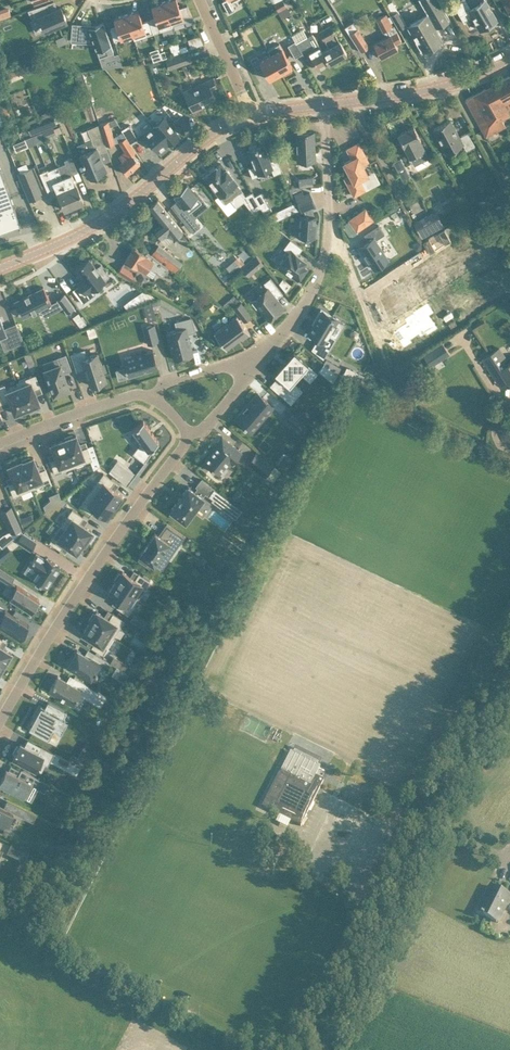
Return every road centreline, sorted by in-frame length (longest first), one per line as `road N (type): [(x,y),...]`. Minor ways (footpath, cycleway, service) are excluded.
road 1 (unclassified): [(324,1049),(509,661)]
road 2 (residential): [(187,434),(0,722)]
road 3 (tertiary): [(0,267),(100,222),(210,134),(251,113)]
road 4 (residential): [(324,104),(325,254),(303,306),(260,351)]
road 5 (tertiary): [(324,104),(440,86),(509,59)]
road 6 (residential): [(0,443),(149,395)]
road 7 (track): [(327,243),(345,259),(386,355)]
road 8 (residential): [(200,0),(251,113)]
road 9 (residential): [(149,395),(260,351)]

